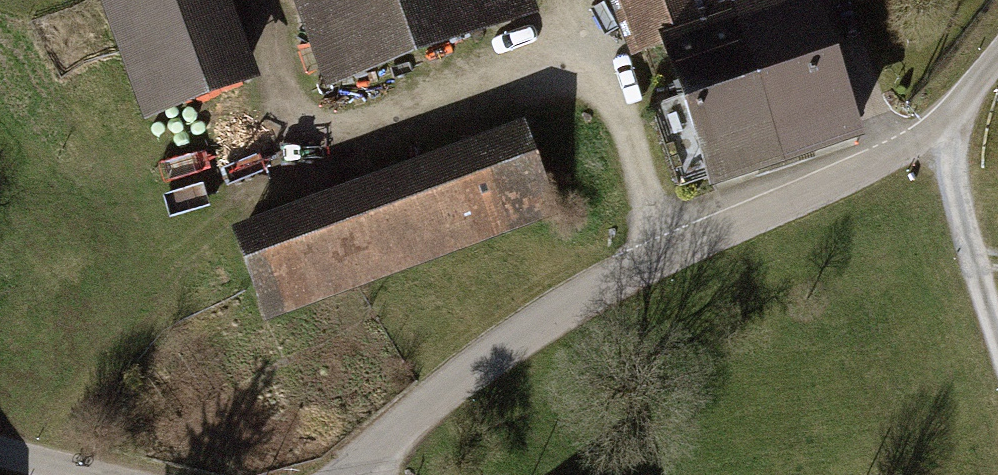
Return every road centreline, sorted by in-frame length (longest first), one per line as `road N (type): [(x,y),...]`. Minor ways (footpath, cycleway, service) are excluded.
road 1 (unclassified): [(348,474),(523,337),(636,270),(888,159),(951,119),(997,61)]

